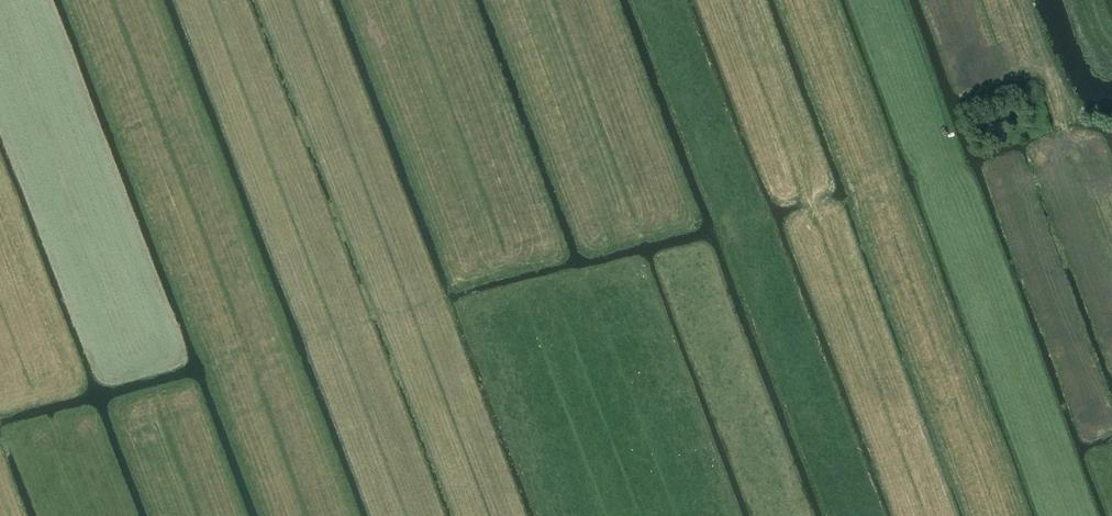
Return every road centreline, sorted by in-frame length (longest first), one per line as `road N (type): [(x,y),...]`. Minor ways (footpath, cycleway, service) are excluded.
road 1 (track): [(1000,515),(804,0)]
road 2 (track): [(838,515),(643,0)]
road 3 (track): [(1111,243),(1019,0)]

